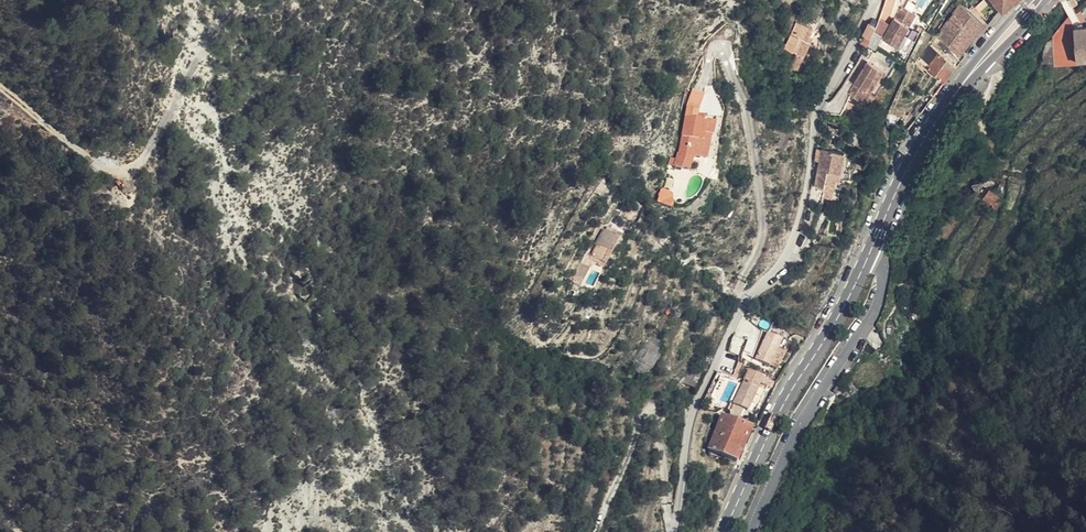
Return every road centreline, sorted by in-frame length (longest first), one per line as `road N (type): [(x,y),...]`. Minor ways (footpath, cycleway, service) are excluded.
road 1 (primary): [(724,531),(922,143),(1038,0)]
road 2 (residential): [(672,531),(693,414),(748,295),(788,252),(817,110),(877,0)]
road 3 (track): [(0,88),(68,144),(128,172),(144,161),(225,16),(244,0)]

